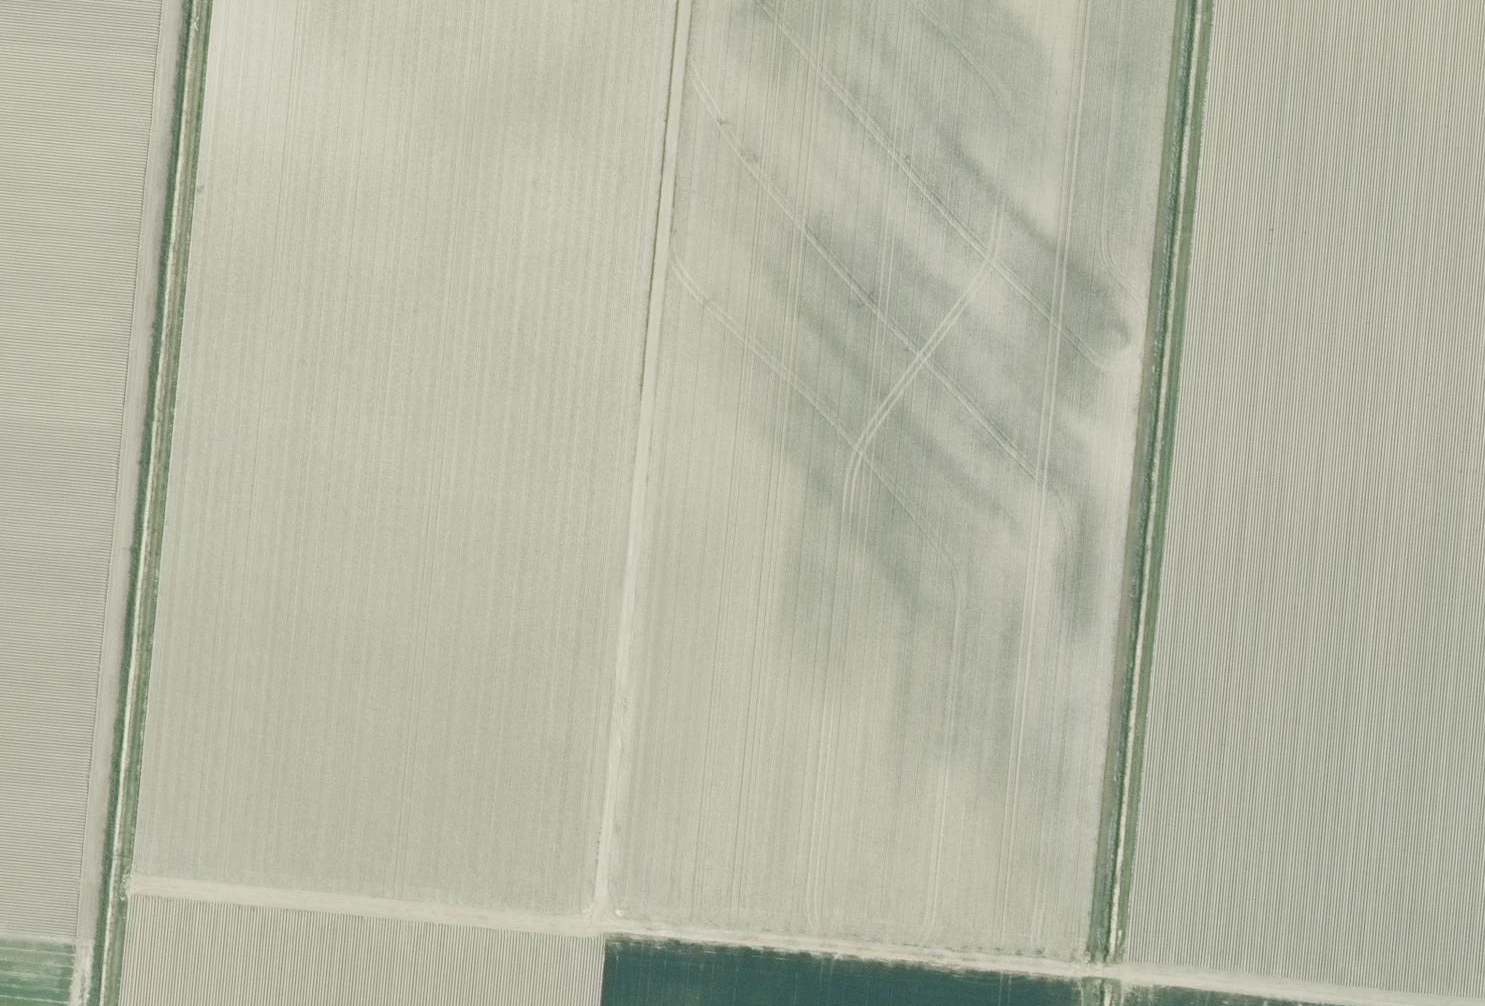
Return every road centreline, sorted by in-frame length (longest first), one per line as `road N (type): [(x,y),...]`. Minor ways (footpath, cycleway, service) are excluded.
road 1 (track): [(603,927),(687,0)]
road 2 (track): [(1396,1005),(603,927)]
road 3 (track): [(603,927),(125,885)]

